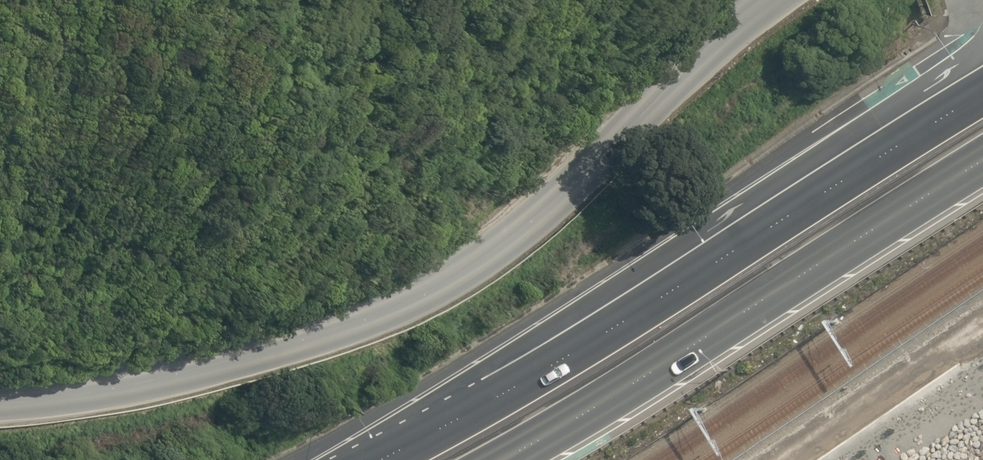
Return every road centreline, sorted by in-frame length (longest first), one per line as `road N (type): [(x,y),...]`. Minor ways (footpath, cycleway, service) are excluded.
road 1 (unclassified): [(769,0),(520,233),(387,314),(222,368),(0,405)]
road 2 (trunk): [(376,459),(616,323),(960,101)]
road 3 (trunk): [(982,164),(502,459)]

